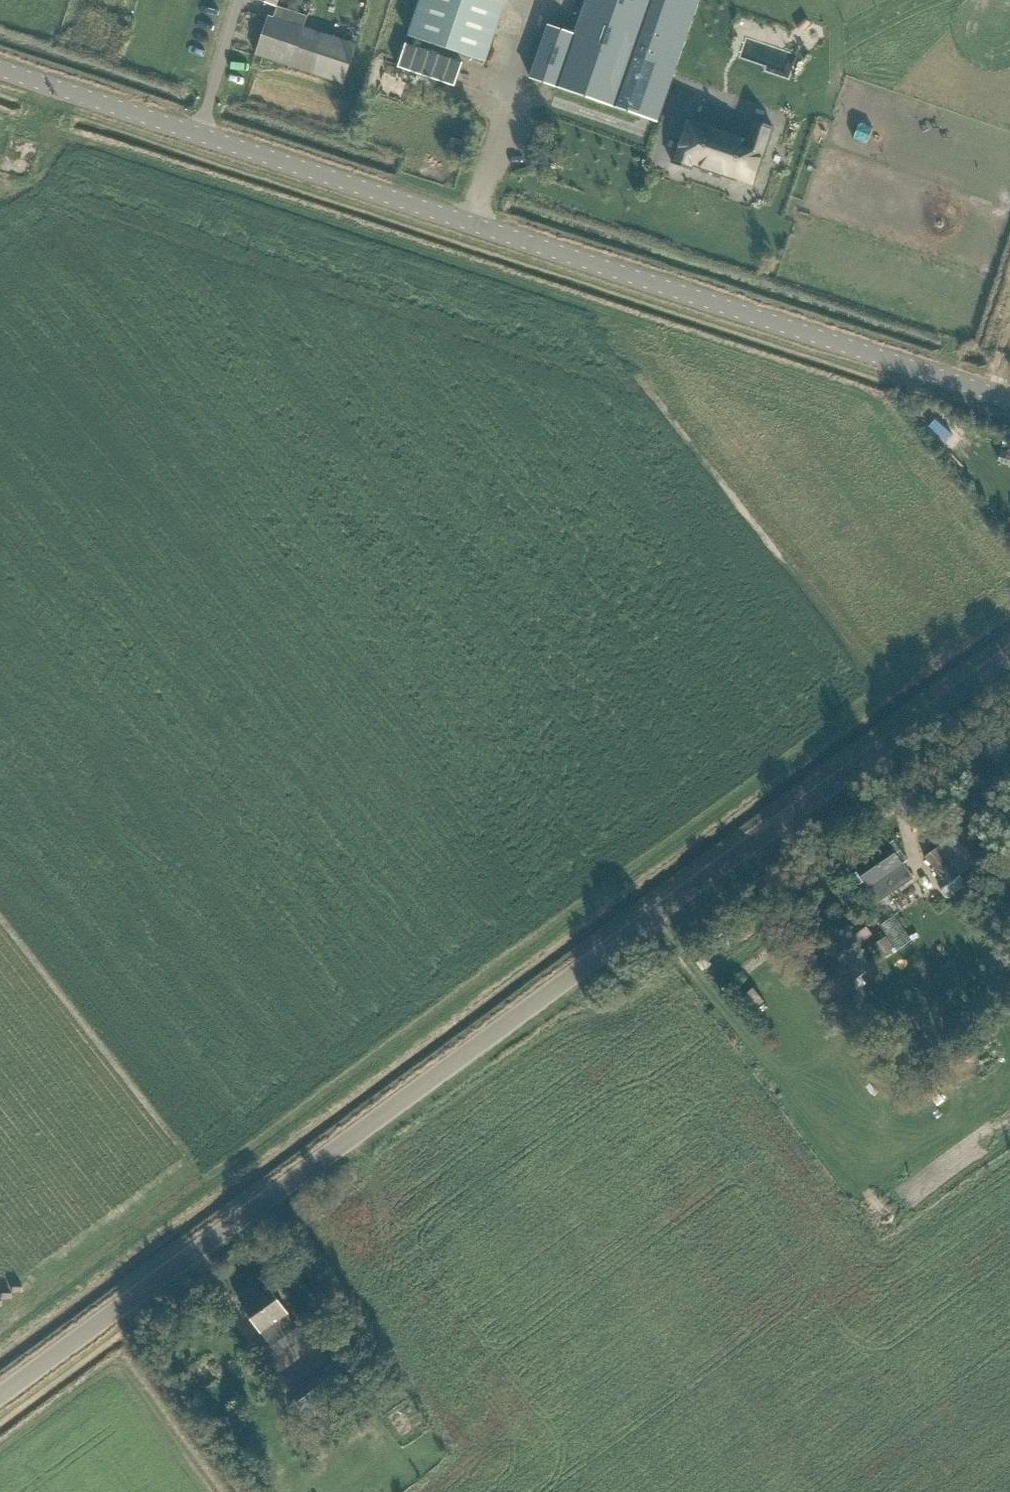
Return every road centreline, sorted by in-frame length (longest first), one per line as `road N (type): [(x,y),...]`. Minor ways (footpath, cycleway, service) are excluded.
road 1 (unclassified): [(0,1392),(527,1014),(1009,649)]
road 2 (tertiary): [(1009,401),(0,68)]

